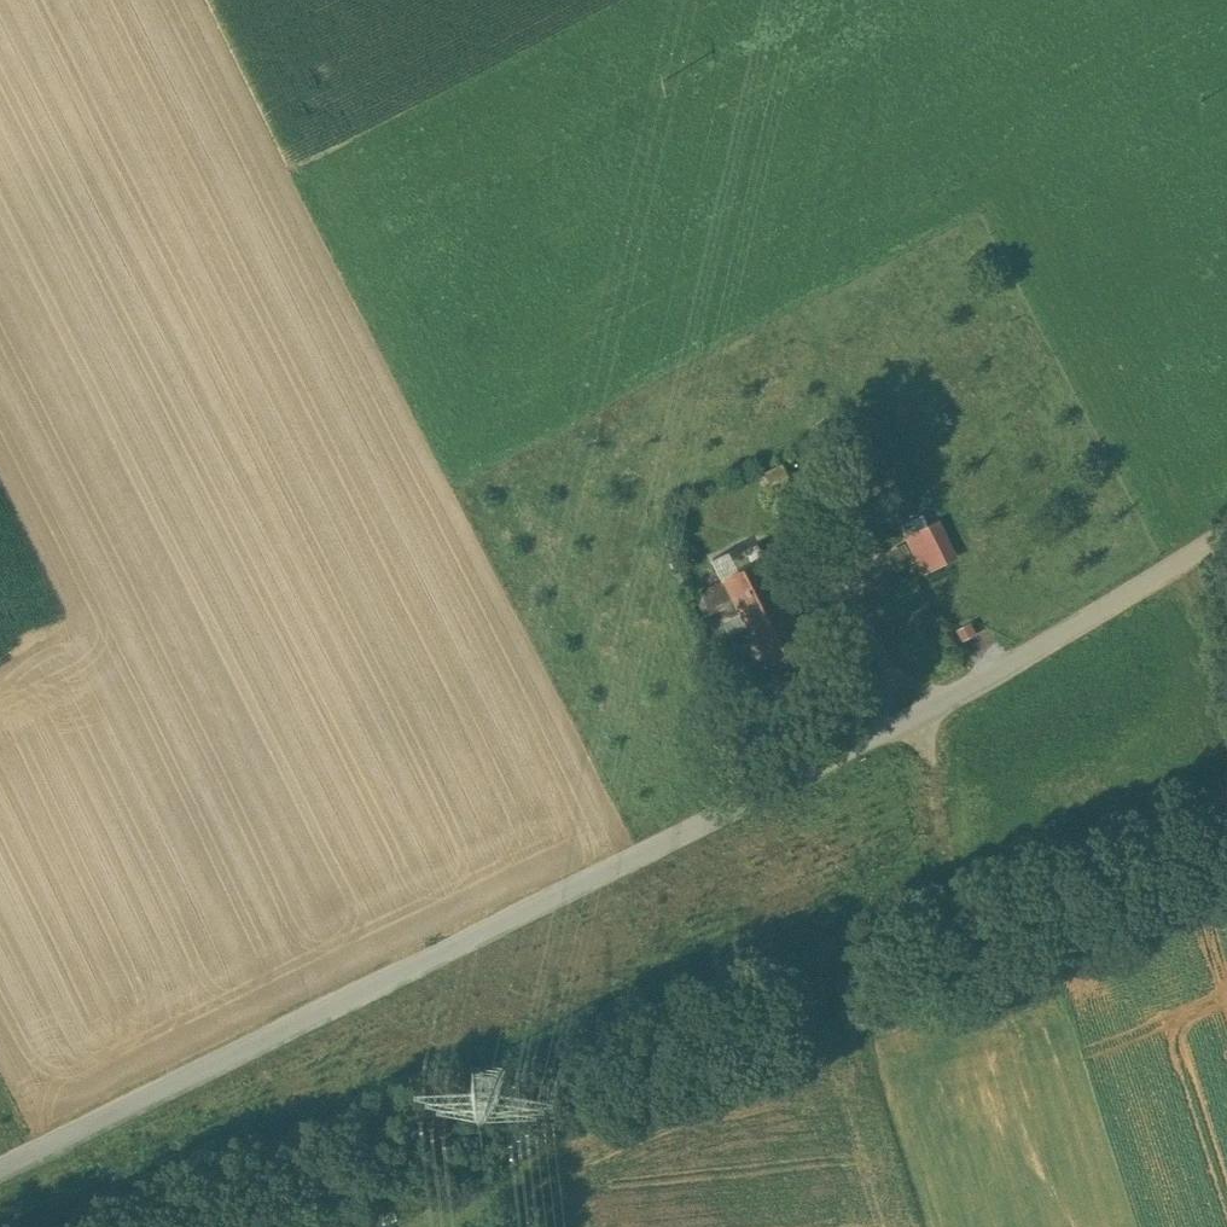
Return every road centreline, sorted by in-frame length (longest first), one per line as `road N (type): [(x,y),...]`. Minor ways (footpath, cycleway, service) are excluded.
road 1 (unclassified): [(1226,537),(914,717),(0,1167)]
road 2 (track): [(914,717),(967,927)]

